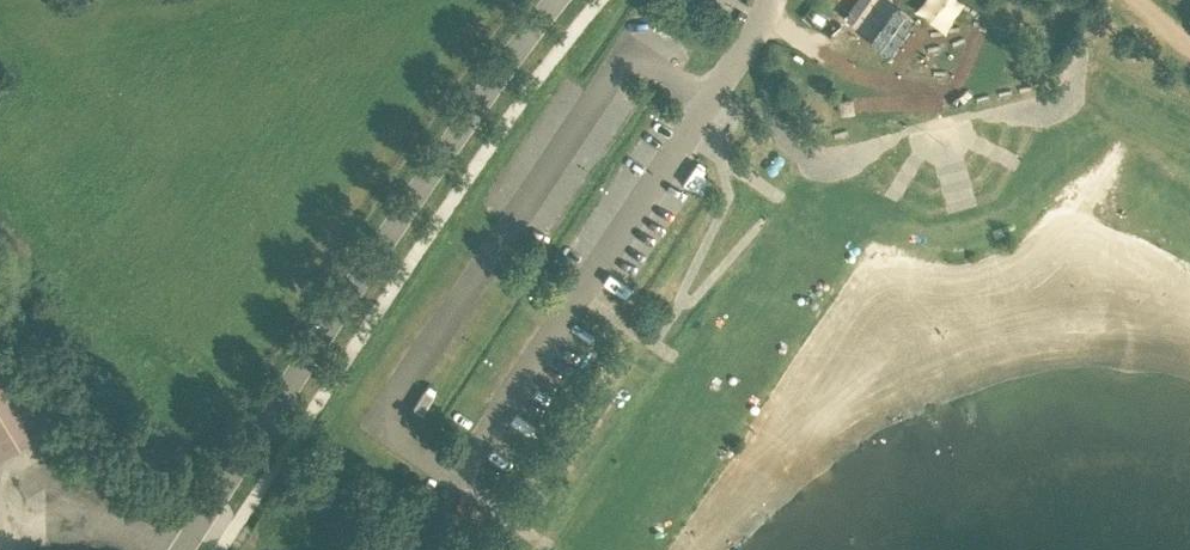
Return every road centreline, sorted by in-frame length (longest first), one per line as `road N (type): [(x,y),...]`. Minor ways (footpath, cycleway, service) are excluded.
road 1 (unclassified): [(554,0),(515,44),(183,549)]

